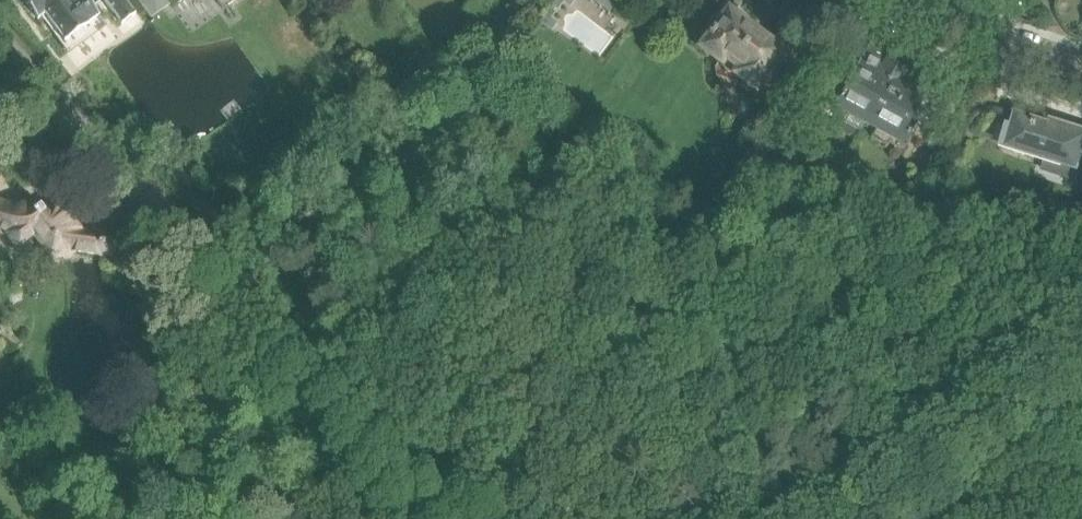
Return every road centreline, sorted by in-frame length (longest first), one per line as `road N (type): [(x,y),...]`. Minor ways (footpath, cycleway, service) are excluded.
road 1 (residential): [(1081,62),(915,0)]

